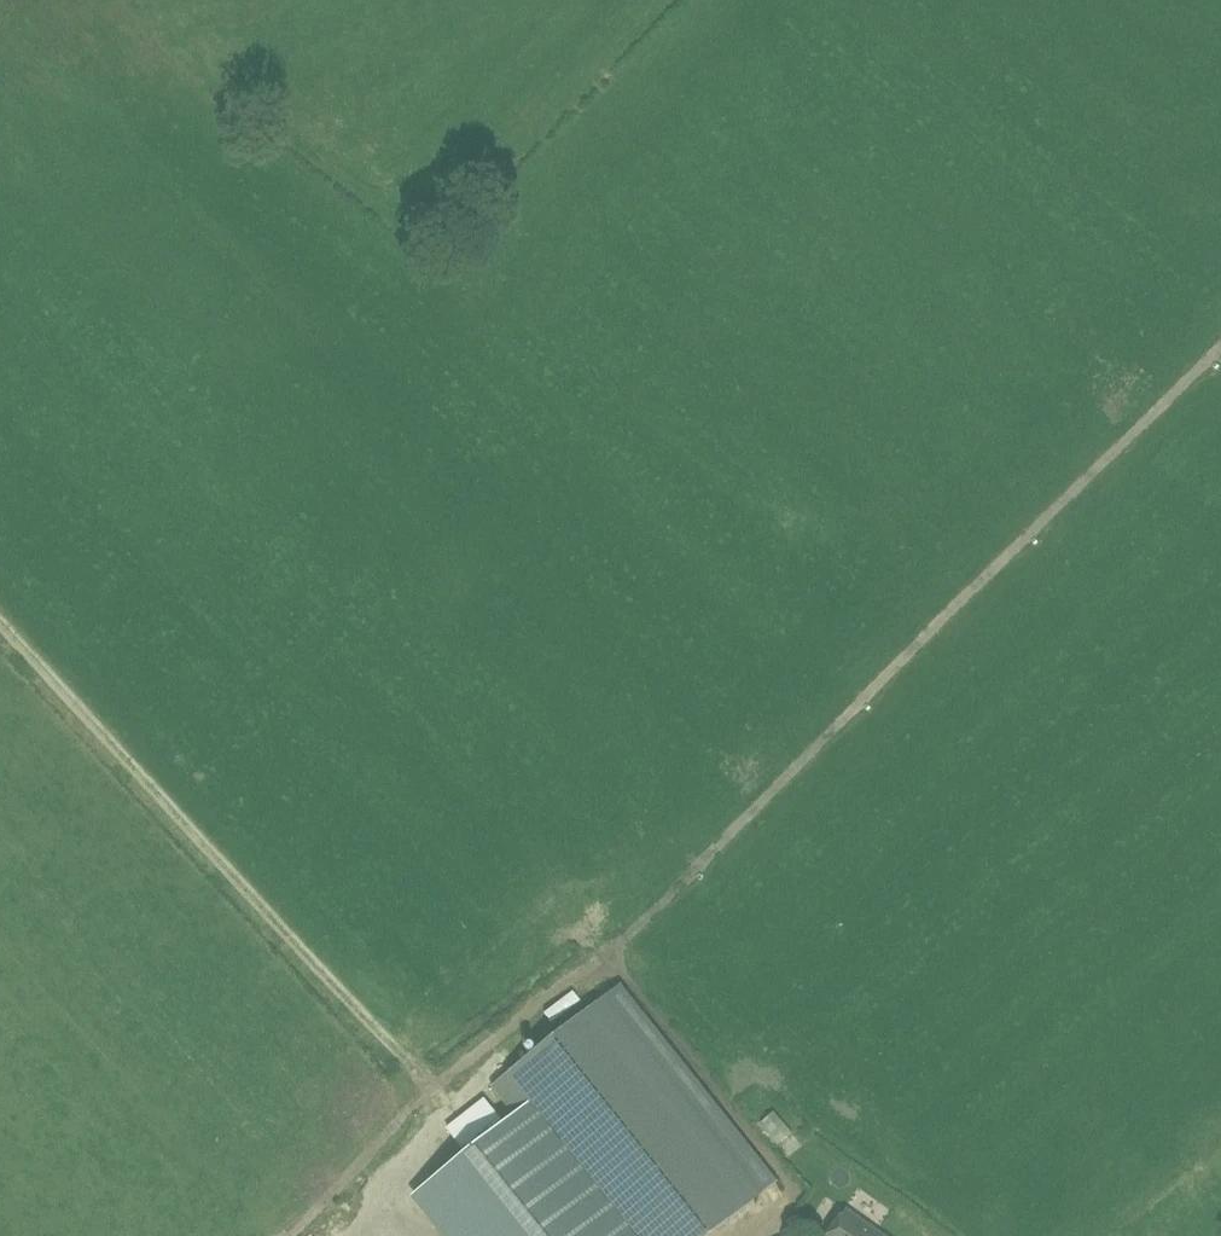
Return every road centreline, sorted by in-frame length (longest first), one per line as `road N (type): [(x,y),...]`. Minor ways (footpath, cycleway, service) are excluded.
road 1 (track): [(609,956),(1220,344)]
road 2 (track): [(0,622),(432,1094)]

